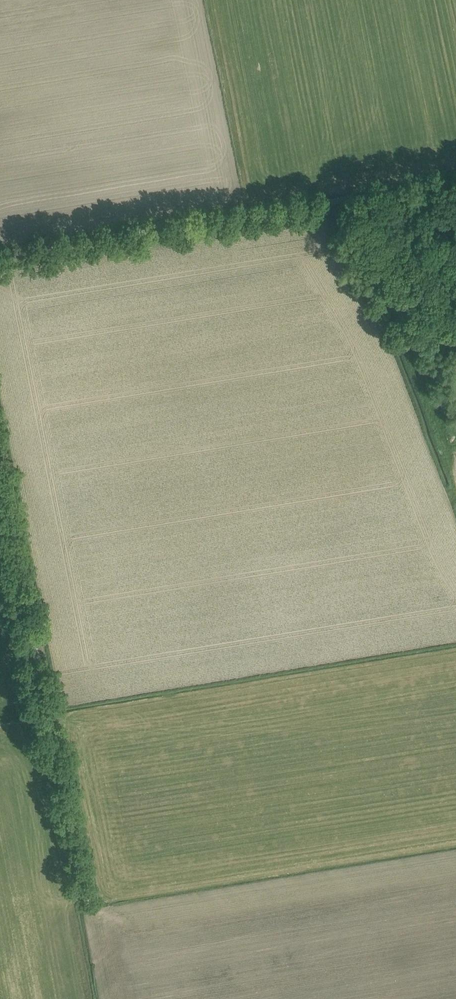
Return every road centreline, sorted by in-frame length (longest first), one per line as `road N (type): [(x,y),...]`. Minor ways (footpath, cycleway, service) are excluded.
road 1 (unclassified): [(0,256),(455,181)]
road 2 (unclassified): [(77,908),(0,485)]

